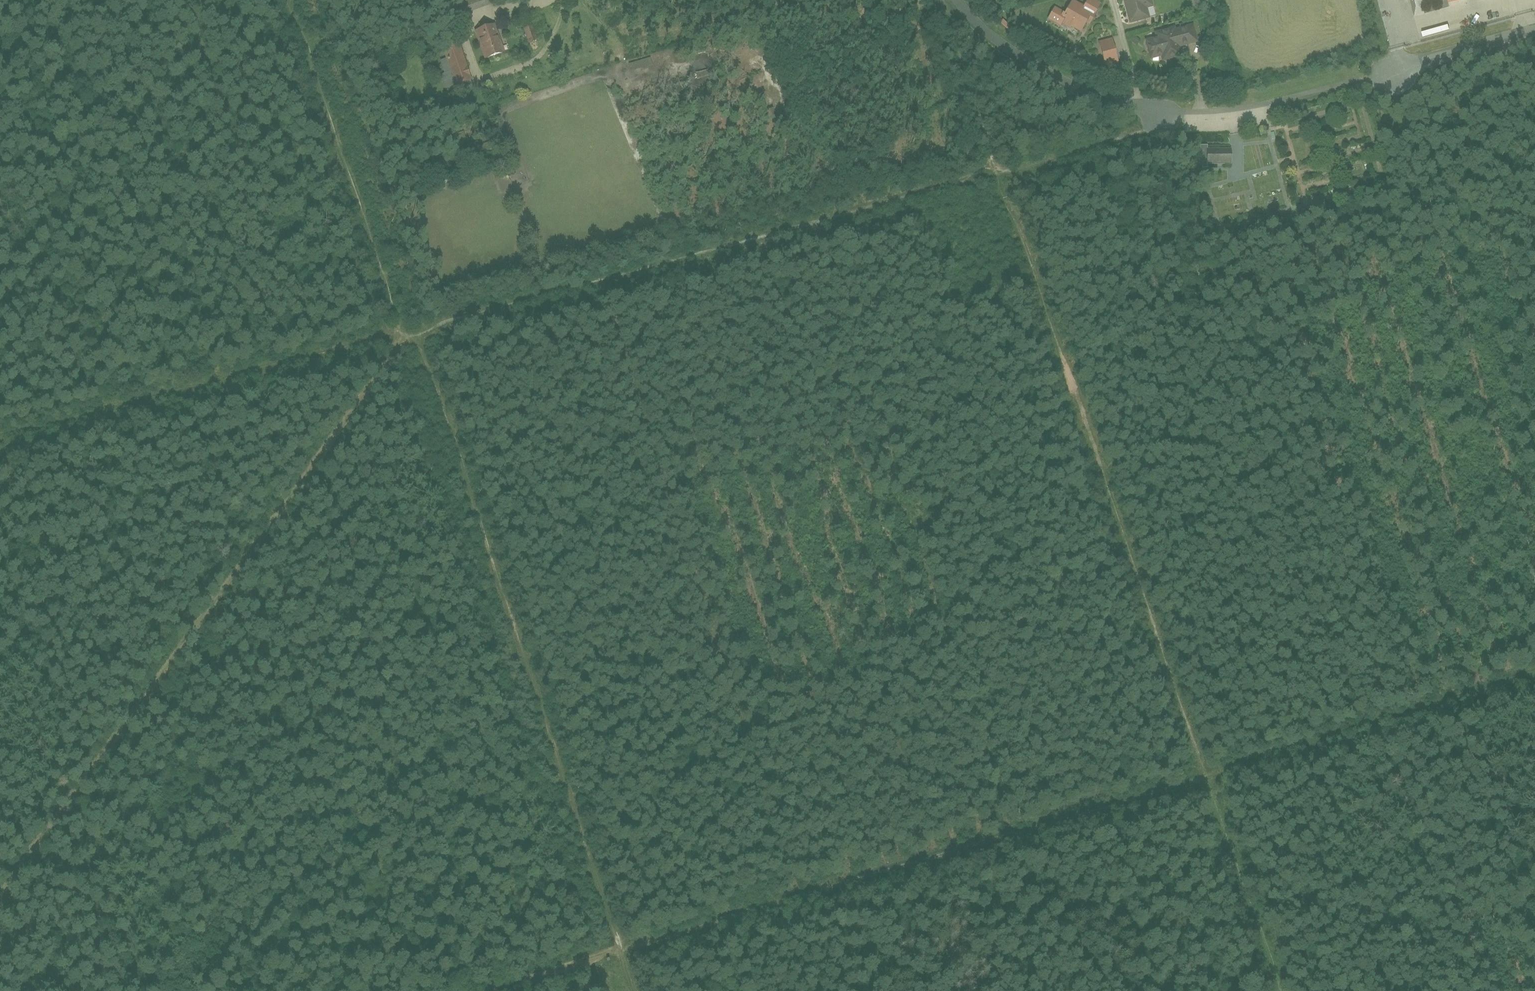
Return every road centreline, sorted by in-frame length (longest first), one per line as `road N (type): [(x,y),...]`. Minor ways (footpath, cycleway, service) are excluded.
road 1 (track): [(480,990),(1534,674)]
road 2 (track): [(1000,170),(1287,990)]
road 3 (track): [(0,907),(401,321)]
road 4 (track): [(617,990),(401,321)]
road 5 (track): [(404,326),(1000,170)]
road 6 (track): [(0,428),(401,321)]
road 7 (track): [(401,321),(291,0)]
road 8 (residential): [(1264,102),(1171,113),(1077,86),(1027,60),(963,0)]
road 9 (track): [(950,0),(945,13),(1000,170)]
road 10 (unclassified): [(1534,33),(1371,78)]
road 11 (track): [(1157,124),(1000,170)]

